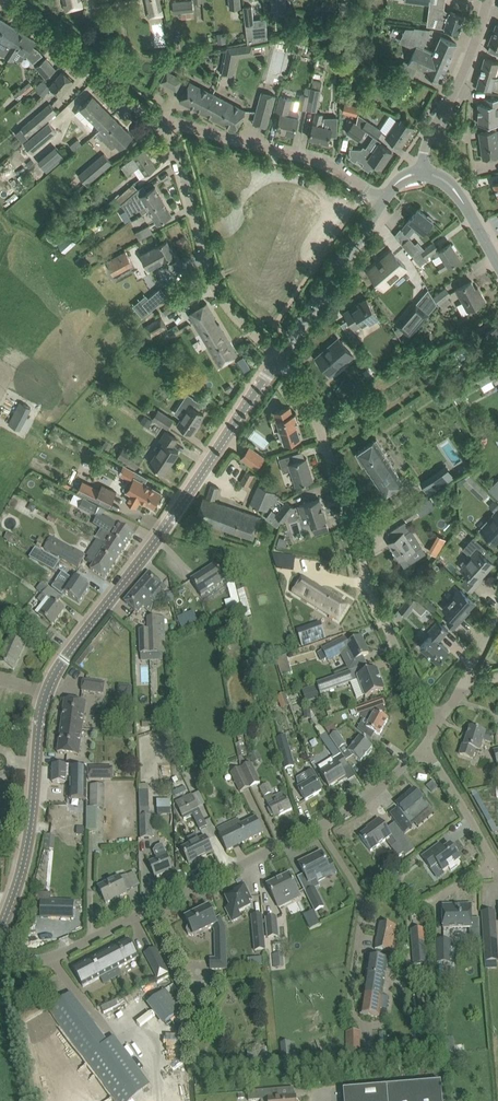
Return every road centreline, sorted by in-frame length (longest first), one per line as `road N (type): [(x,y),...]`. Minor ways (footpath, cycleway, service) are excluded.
road 1 (tertiary): [(0,930),(29,826),(46,688),(279,357)]
road 2 (residential): [(0,955),(51,958),(201,884),(342,813),(423,745)]
road 3 (residential): [(437,726),(373,597),(314,412),(279,357)]
road 4 (residential): [(279,357),(214,286),(161,127)]
road 5 (residential): [(382,202),(321,163),(161,127)]
road 6 (residential): [(161,127),(4,3)]
road 7 (tertiary): [(279,357),(382,202)]
road 8 (tertiary): [(423,167),(487,0)]
road 9 (residential): [(497,866),(423,745)]

